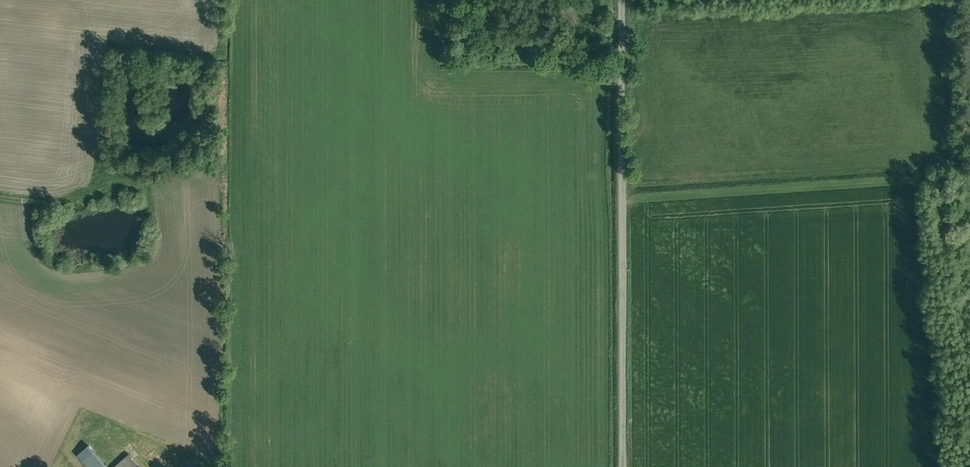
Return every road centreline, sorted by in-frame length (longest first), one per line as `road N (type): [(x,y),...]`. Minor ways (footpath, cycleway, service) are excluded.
road 1 (track): [(627,466),(627,0)]

